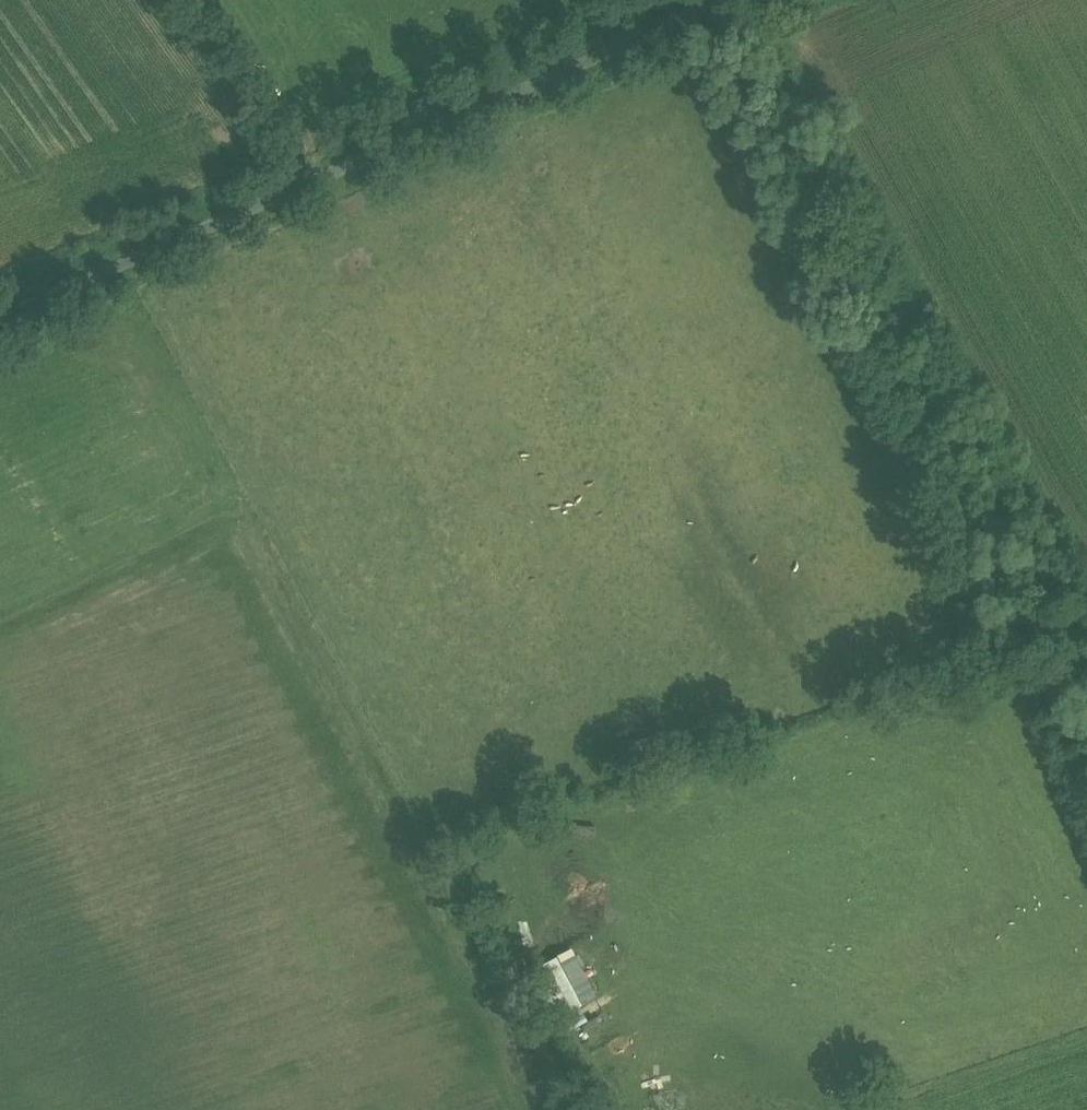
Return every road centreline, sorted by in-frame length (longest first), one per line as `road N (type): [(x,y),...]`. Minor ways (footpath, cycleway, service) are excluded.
road 1 (residential): [(742,0),(0,317)]

